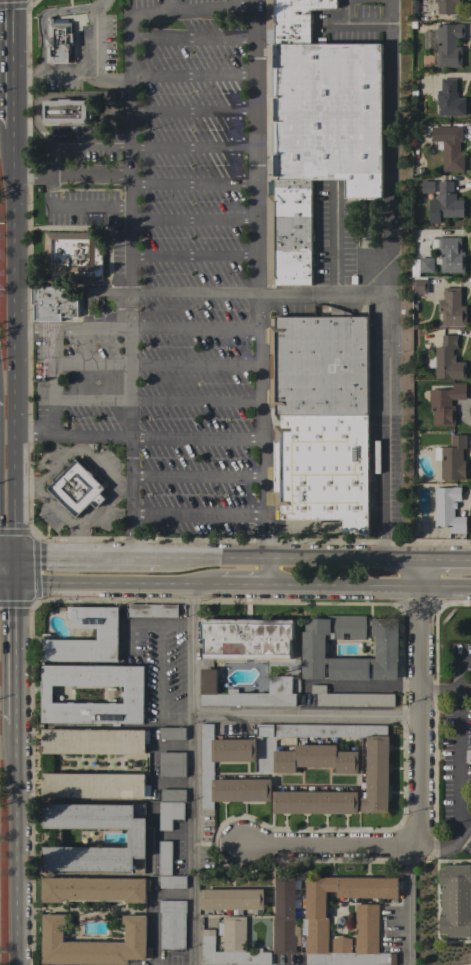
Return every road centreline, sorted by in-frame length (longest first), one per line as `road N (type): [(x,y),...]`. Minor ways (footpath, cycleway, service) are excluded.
road 1 (primary): [(17,557),(14,127)]
road 2 (primary): [(425,559),(155,559)]
road 3 (residential): [(424,846),(424,591)]
road 4 (primary): [(18,964),(19,725)]
road 5 (primary): [(267,591),(470,592)]
road 6 (primary): [(18,586),(215,591)]
road 7 (residential): [(243,847),(424,846)]
road 8 (primary): [(19,725),(18,586)]
road 9 (primary): [(155,559),(17,557)]
road 10 (primary): [(14,127),(12,0)]

